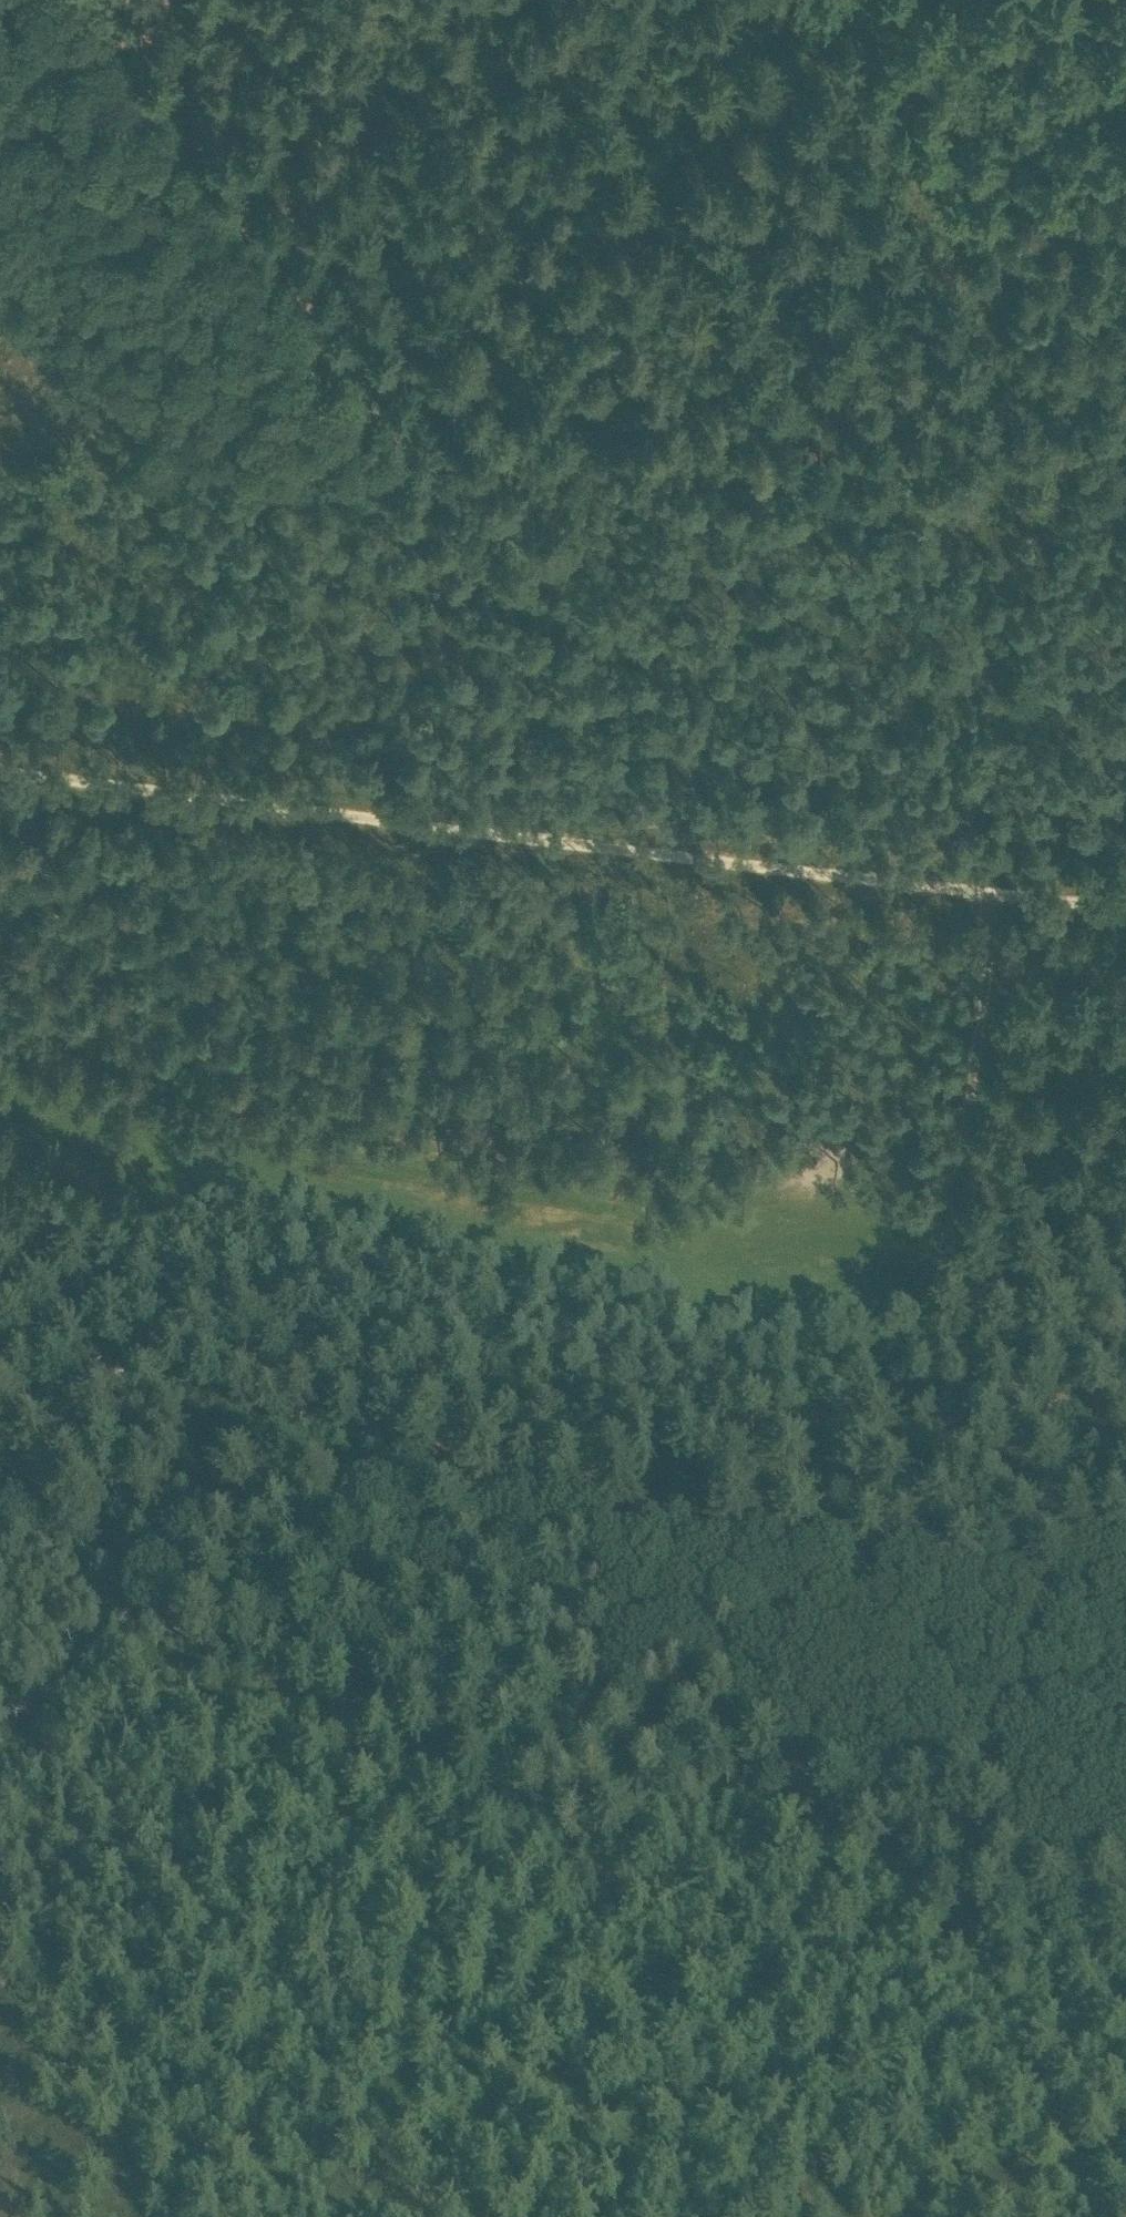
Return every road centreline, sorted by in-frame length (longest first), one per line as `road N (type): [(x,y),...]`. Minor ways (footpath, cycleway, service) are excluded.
road 1 (track): [(0,1301),(155,1425),(178,1434),(1125,1622)]
road 2 (track): [(0,773),(1125,910)]
road 3 (track): [(22,1760),(220,1442)]

